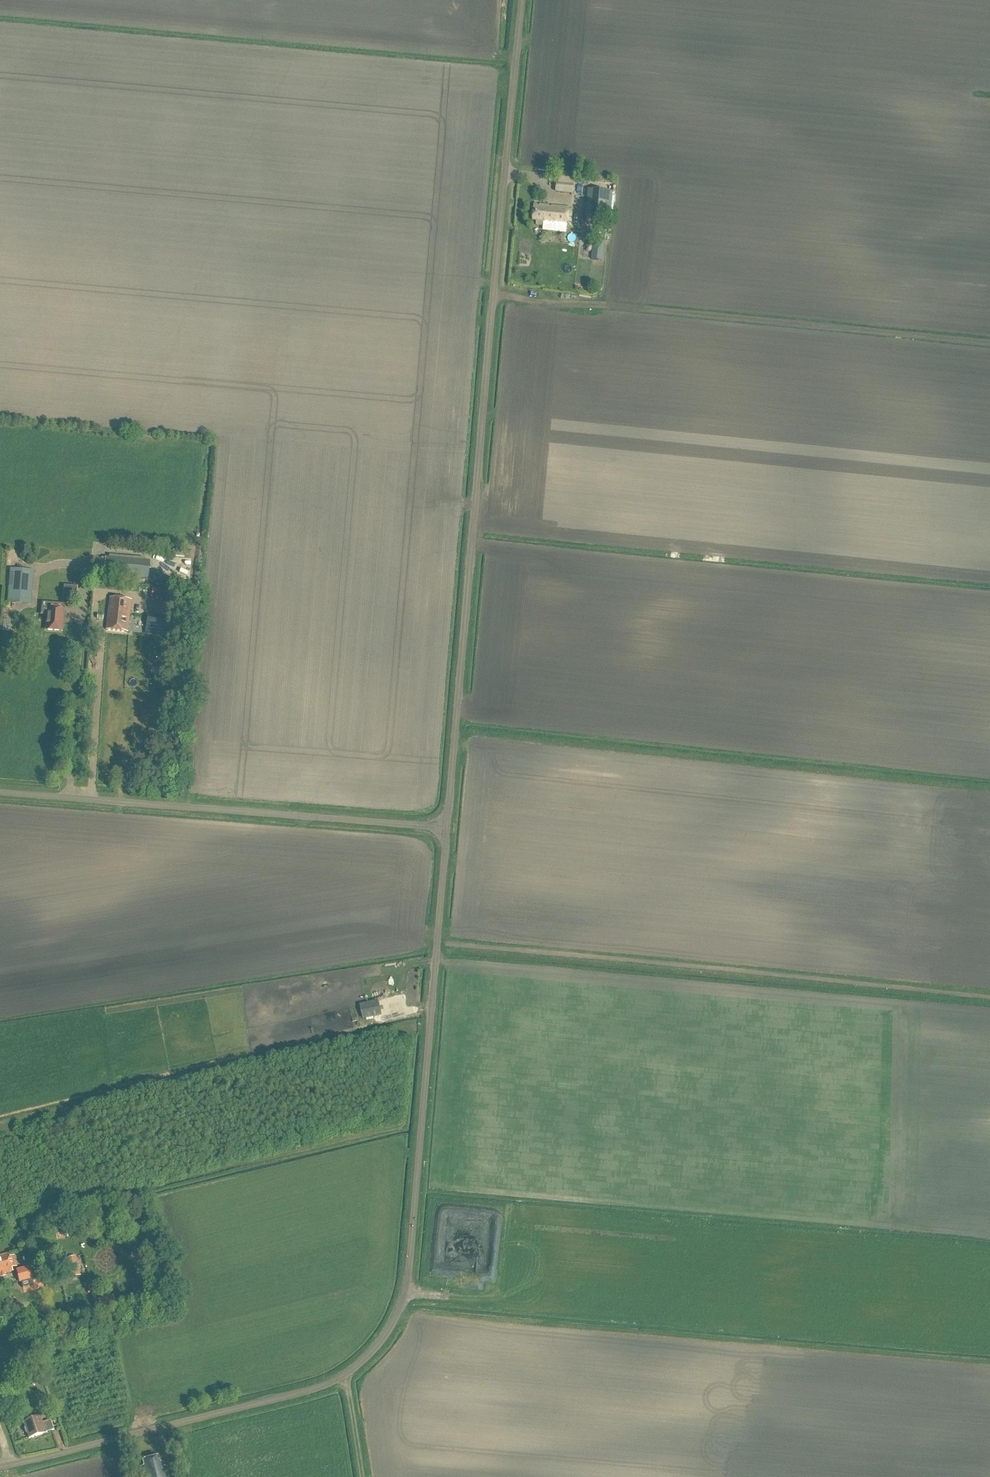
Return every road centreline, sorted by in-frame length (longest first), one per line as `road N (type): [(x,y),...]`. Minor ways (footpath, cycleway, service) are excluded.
road 1 (unclassified): [(9,1464),(312,1390),(345,1377),(382,1341),(402,1298),(411,1248),(446,827)]
road 2 (unclassified): [(446,827),(522,0)]
road 3 (track): [(437,950),(989,1000)]
road 4 (track): [(493,296),(989,341)]
road 5 (unclassified): [(446,827),(0,793)]

